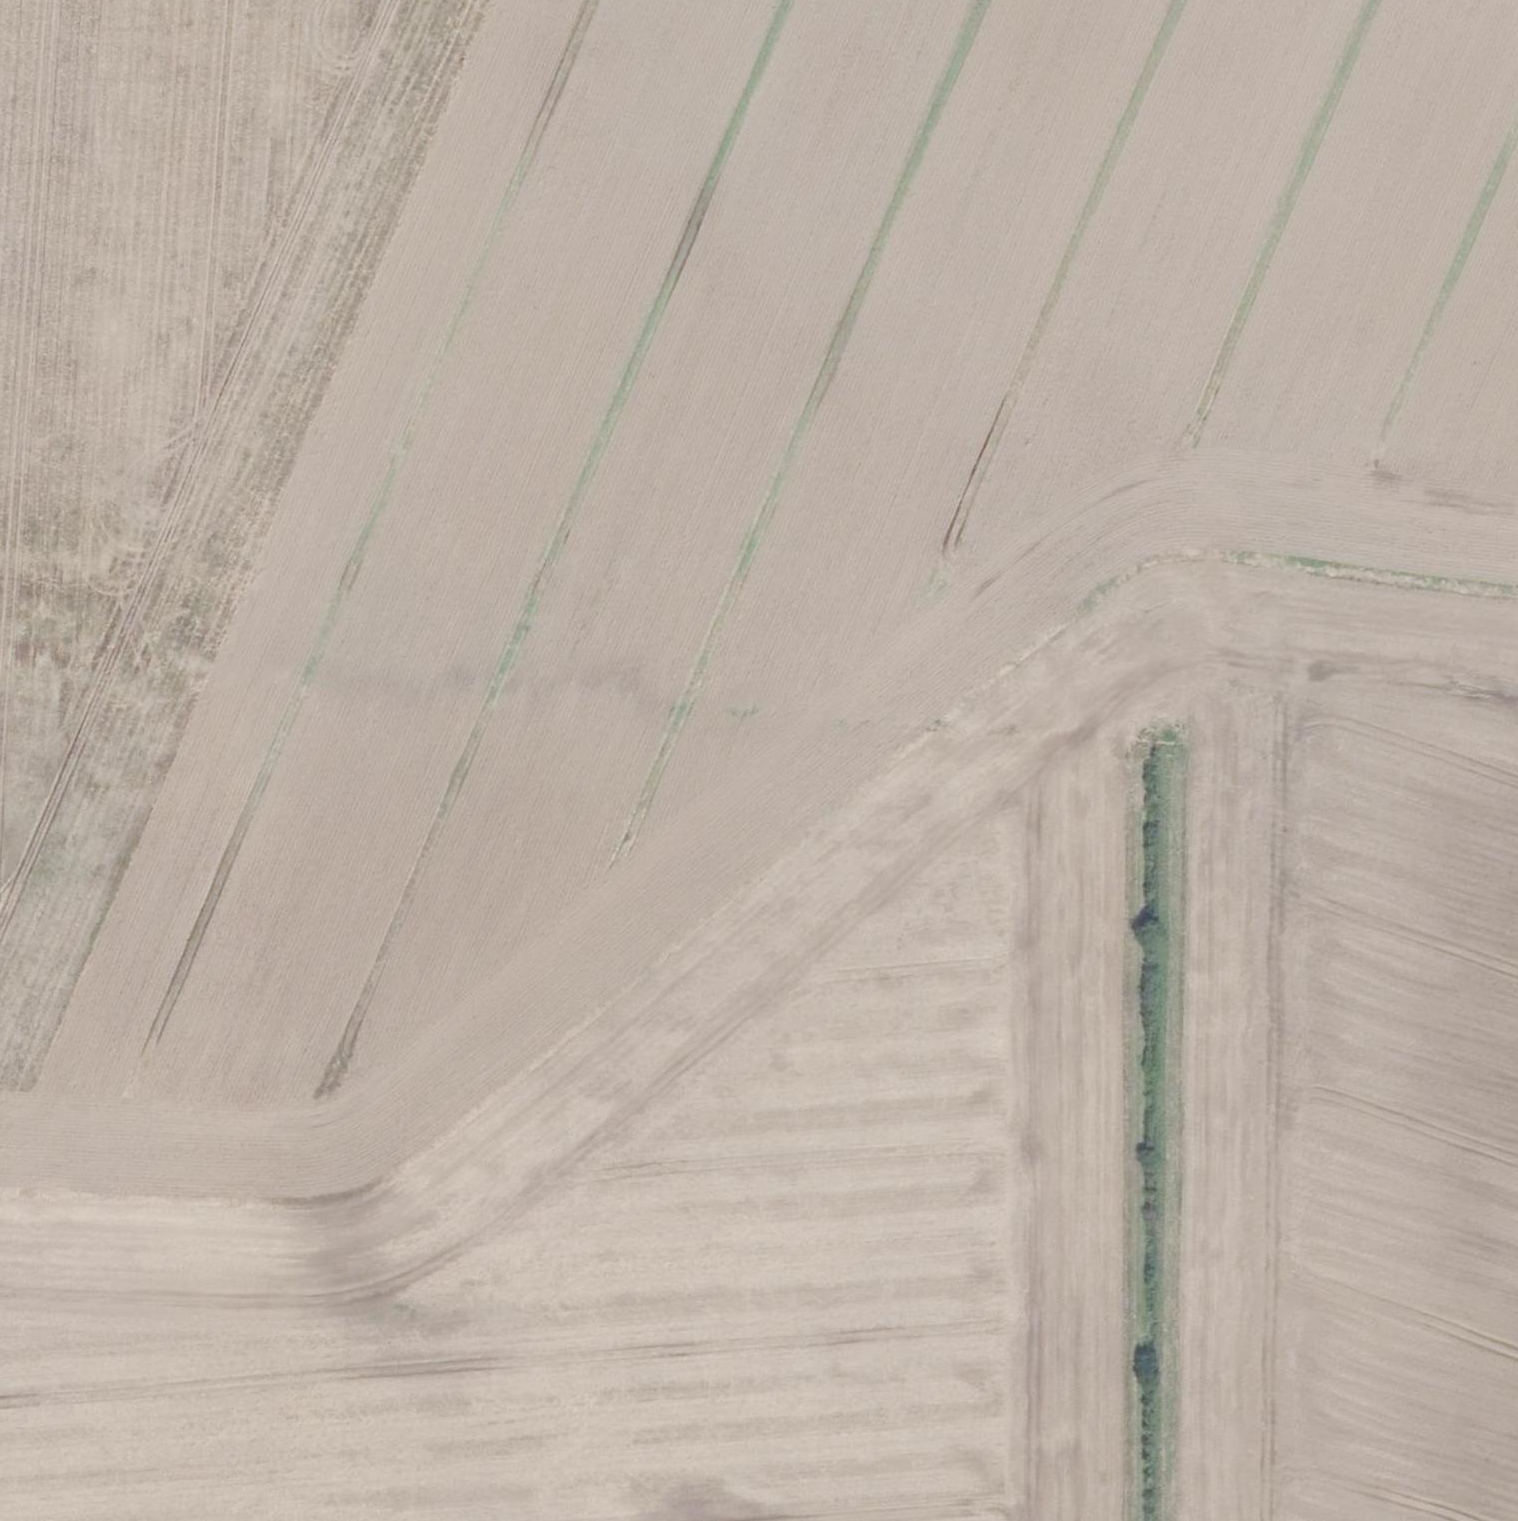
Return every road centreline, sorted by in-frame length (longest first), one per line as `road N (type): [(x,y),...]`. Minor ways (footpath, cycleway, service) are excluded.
road 1 (track): [(1517,588),(1247,551),(1152,745)]

